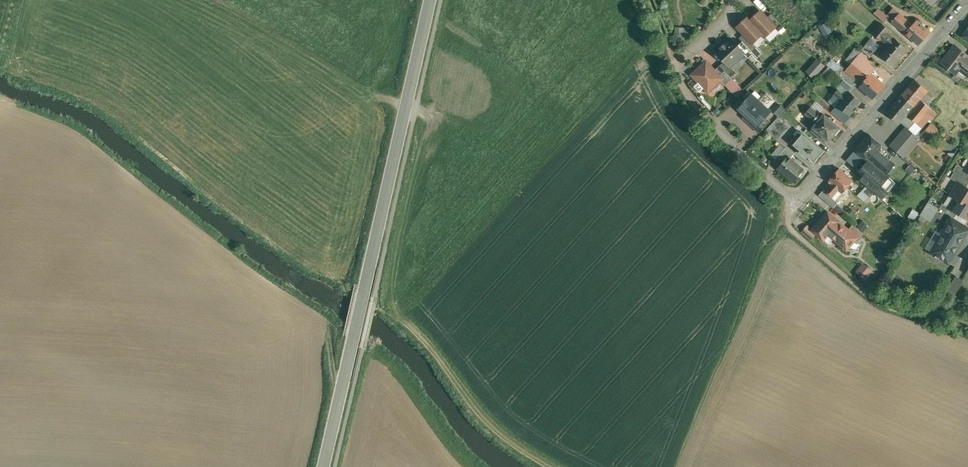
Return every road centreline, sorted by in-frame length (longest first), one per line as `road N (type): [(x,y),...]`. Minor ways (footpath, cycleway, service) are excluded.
road 1 (unclassified): [(323,466),(430,0)]
road 2 (residential): [(682,90),(793,204),(967,1)]

